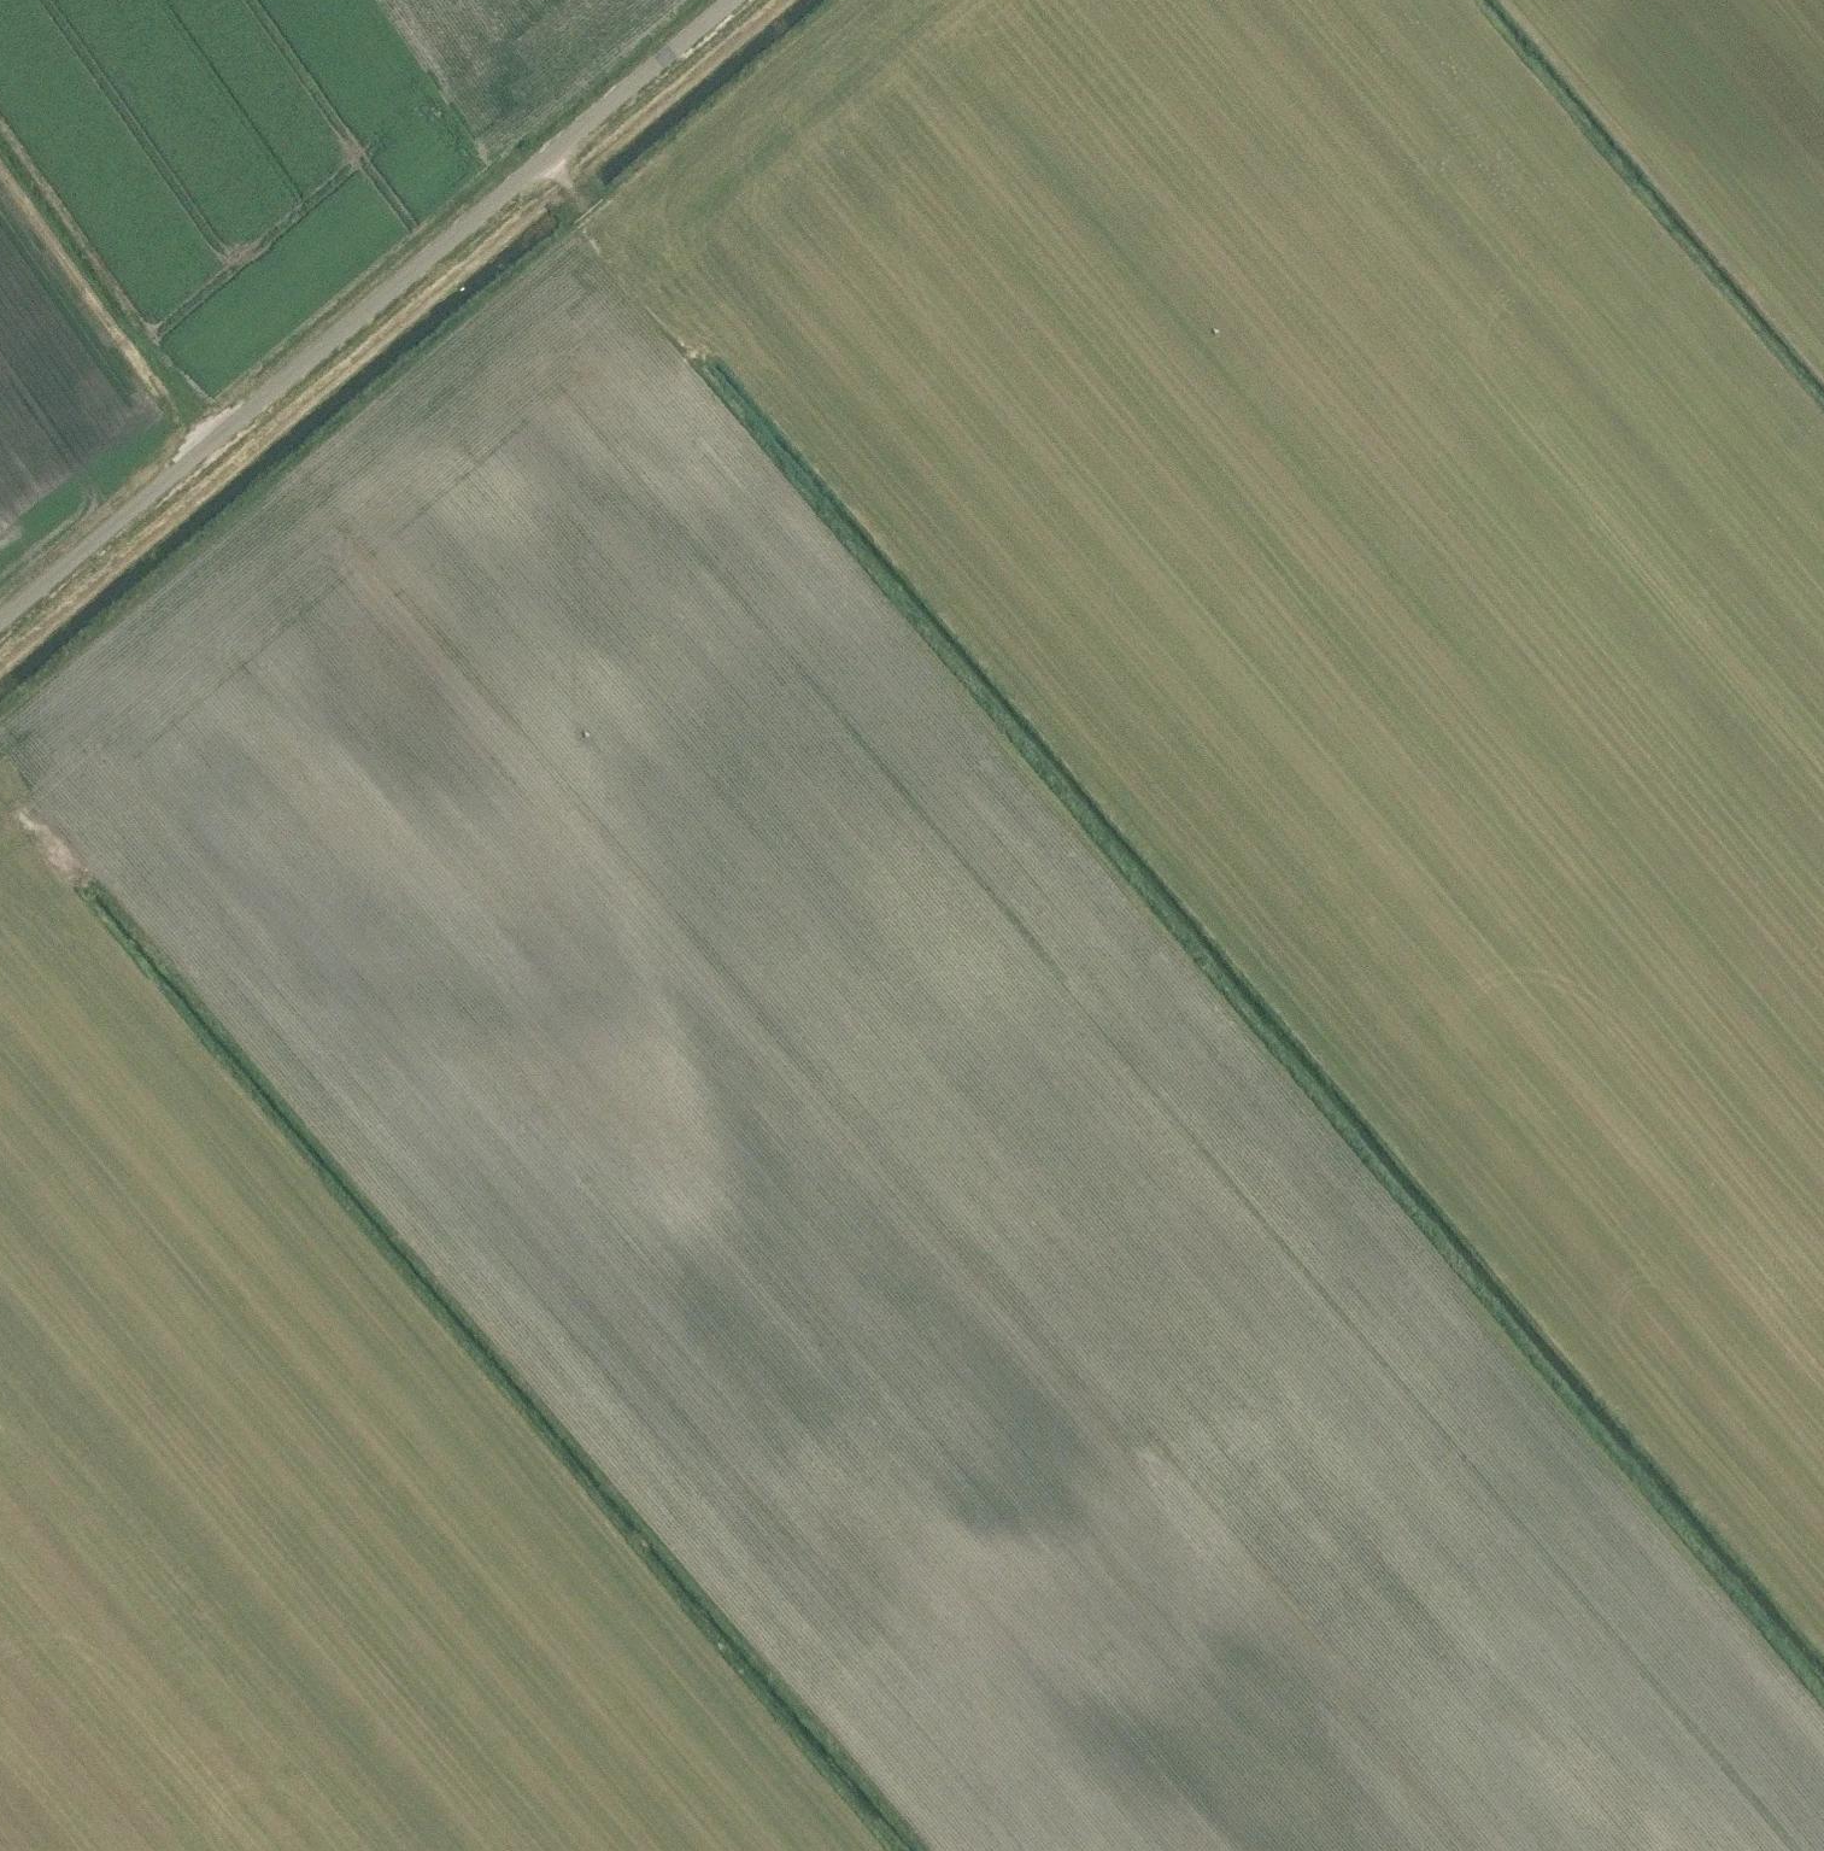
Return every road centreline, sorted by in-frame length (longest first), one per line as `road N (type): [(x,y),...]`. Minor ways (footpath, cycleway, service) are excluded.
road 1 (unclassified): [(727,0),(0,617)]

